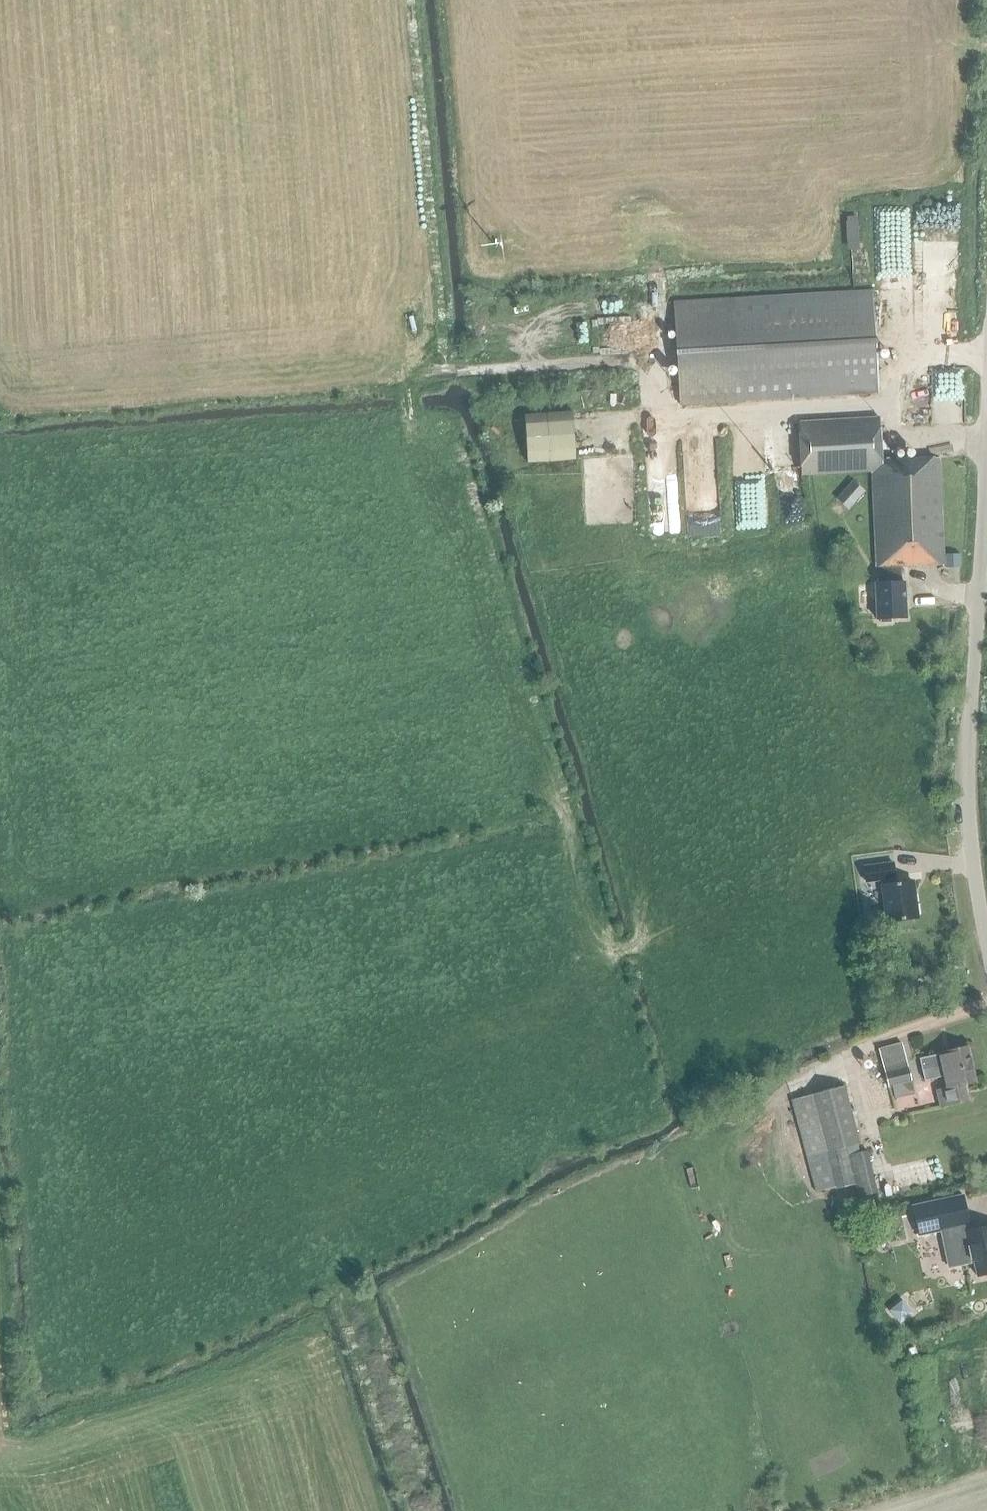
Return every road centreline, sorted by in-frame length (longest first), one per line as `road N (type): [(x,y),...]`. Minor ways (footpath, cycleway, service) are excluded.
road 1 (unclassified): [(986,955),(962,782),(986,414)]

